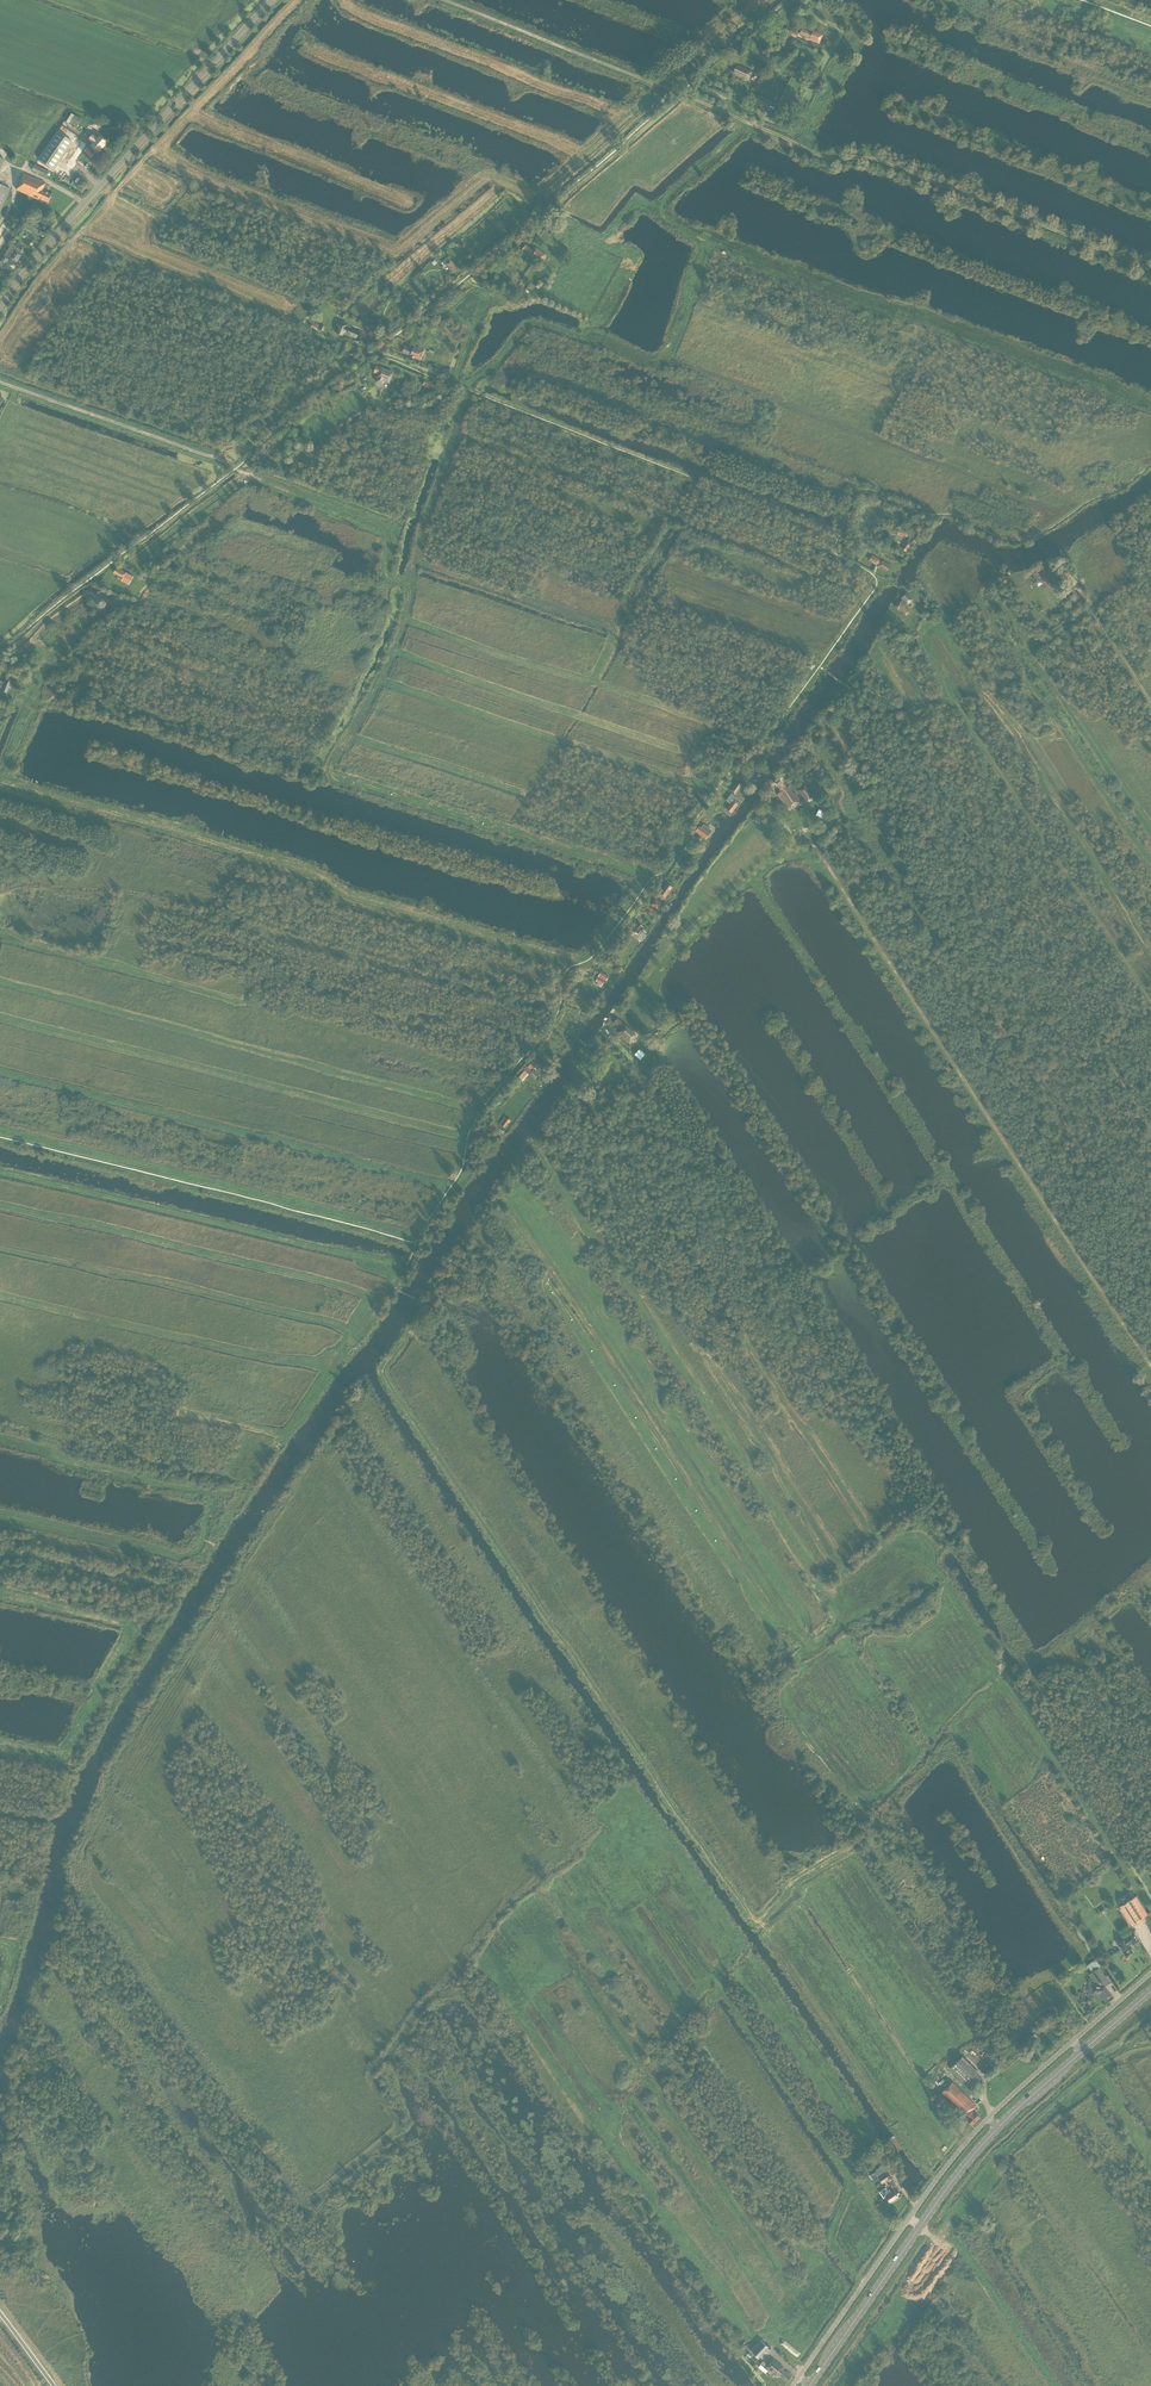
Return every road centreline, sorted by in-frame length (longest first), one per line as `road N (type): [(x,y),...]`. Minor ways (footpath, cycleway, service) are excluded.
road 1 (track): [(1150,1364),(811,842),(769,857),(733,883),(669,949),(624,1012)]
road 2 (track): [(442,0),(825,158),(874,159),(1150,268)]
road 3 (unclassified): [(792,2385),(975,2132),(1150,1973)]
road 4 (primary): [(809,2385),(980,2147),(1150,1991)]
road 5 (tertiary): [(0,308),(42,251),(272,0)]
road 6 (track): [(1150,1001),(950,697)]
road 7 (track): [(950,697),(920,643),(923,630),(950,623),(975,601),(998,600),(1033,652),(1092,609)]
road 8 (track): [(654,83),(649,97),(465,268)]
road 9 (track): [(0,382),(248,474)]
road 10 (track): [(406,583),(390,571),(391,537),(383,525),(248,474)]
road 11 (track): [(1150,829),(1033,652)]
road 12 (track): [(217,458),(353,352)]
road 13 (track): [(248,474),(154,550),(136,574)]
road 14 (track): [(366,386),(308,415),(248,474)]
road 15 (track): [(760,23),(747,17),(662,86)]

